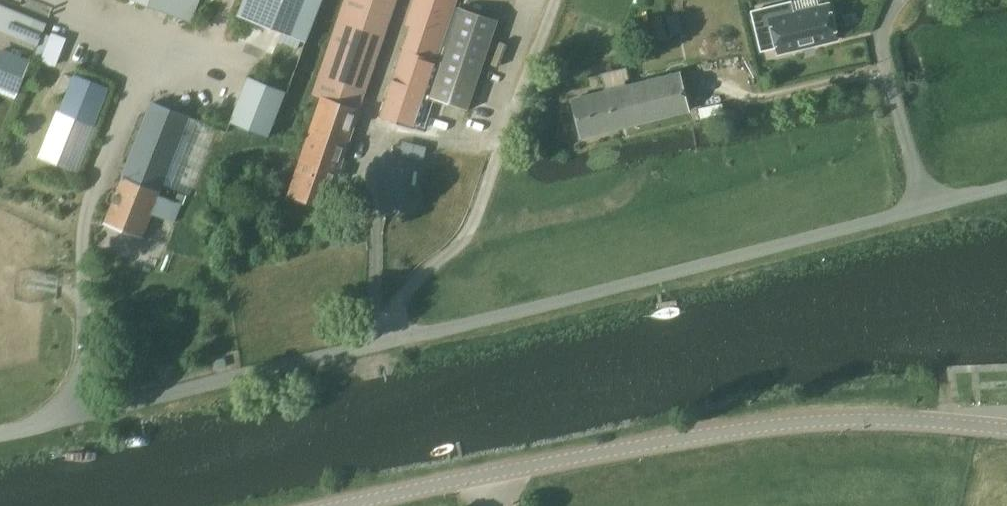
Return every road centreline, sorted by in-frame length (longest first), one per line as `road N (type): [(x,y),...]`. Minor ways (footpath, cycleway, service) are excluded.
road 1 (unclassified): [(0,430),(1006,188)]
road 2 (tertiary): [(342,505),(709,433),(852,421),(1006,429)]

